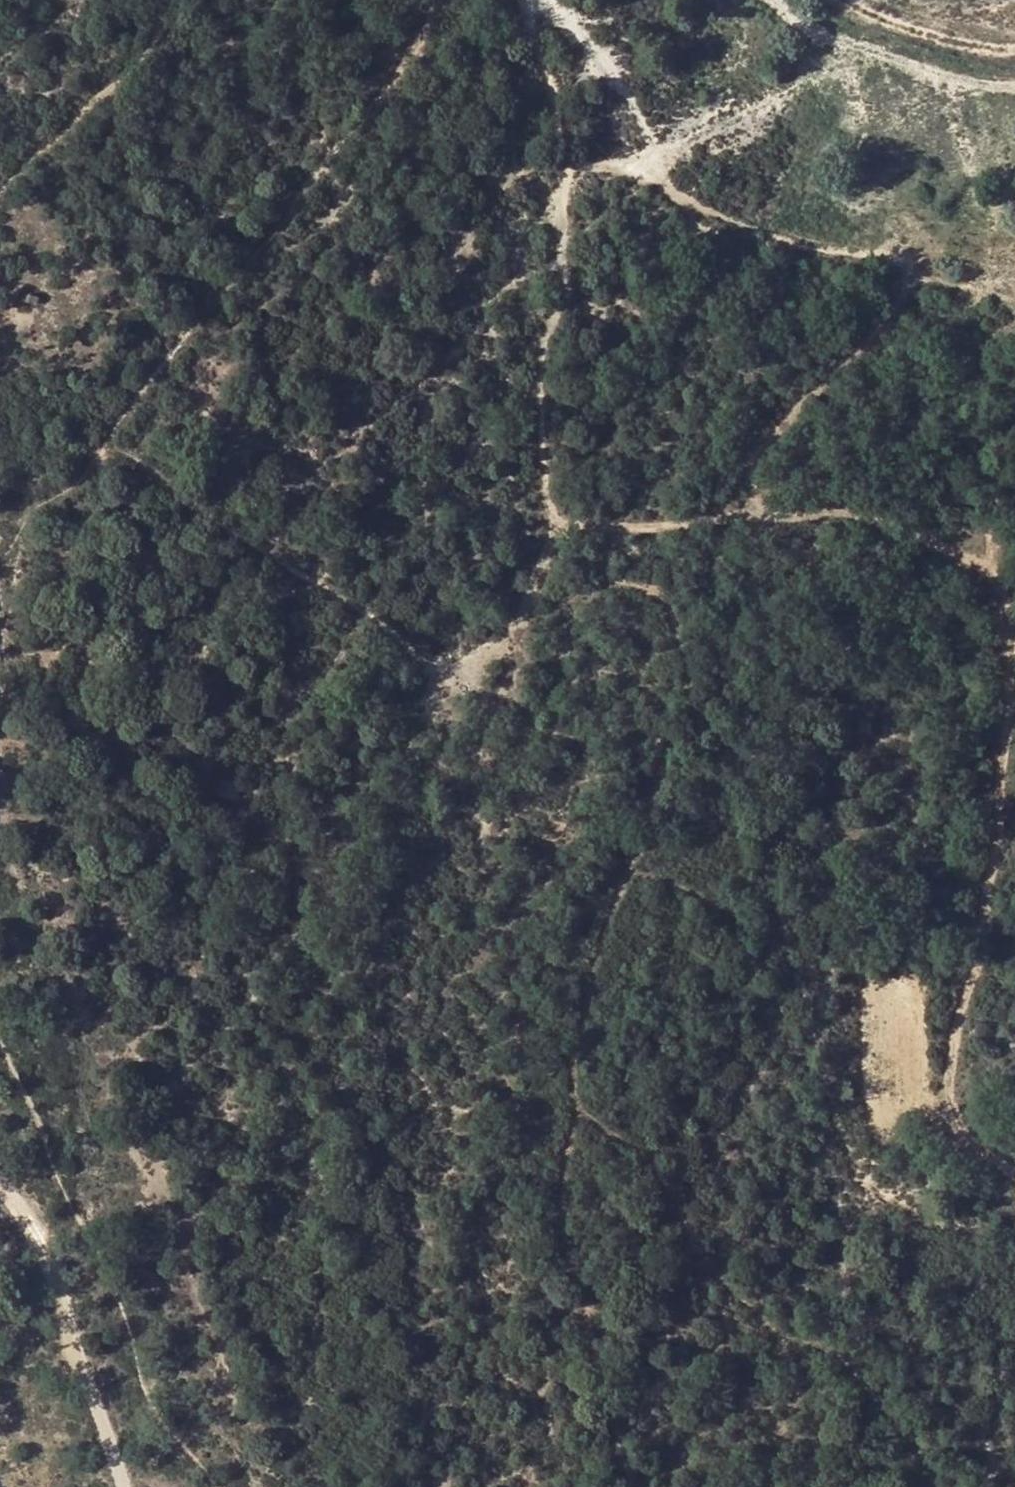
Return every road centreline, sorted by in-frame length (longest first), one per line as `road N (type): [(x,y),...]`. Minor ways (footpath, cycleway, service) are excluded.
road 1 (track): [(1014,629),(1007,584),(988,560),(842,510),(781,516),(670,506),(565,524),(538,519),(535,599),(500,651),(455,668),(425,663)]
road 2 (track): [(538,519),(559,400),(567,176),(629,165),(688,206),(915,268)]
road 3 (track): [(1014,1192),(958,1125),(953,1026),(993,871),(1014,654)]
road 4 (track): [(121,1486),(55,1301),(0,1182)]
road 5 (track): [(915,268),(892,318),(770,439),(749,473),(765,515)]
road 6 (track): [(1014,83),(1005,88),(864,51),(769,0)]
road 7 (track): [(653,182),(624,88),(546,0)]
road 8 (track): [(567,176),(562,136),(519,0)]

